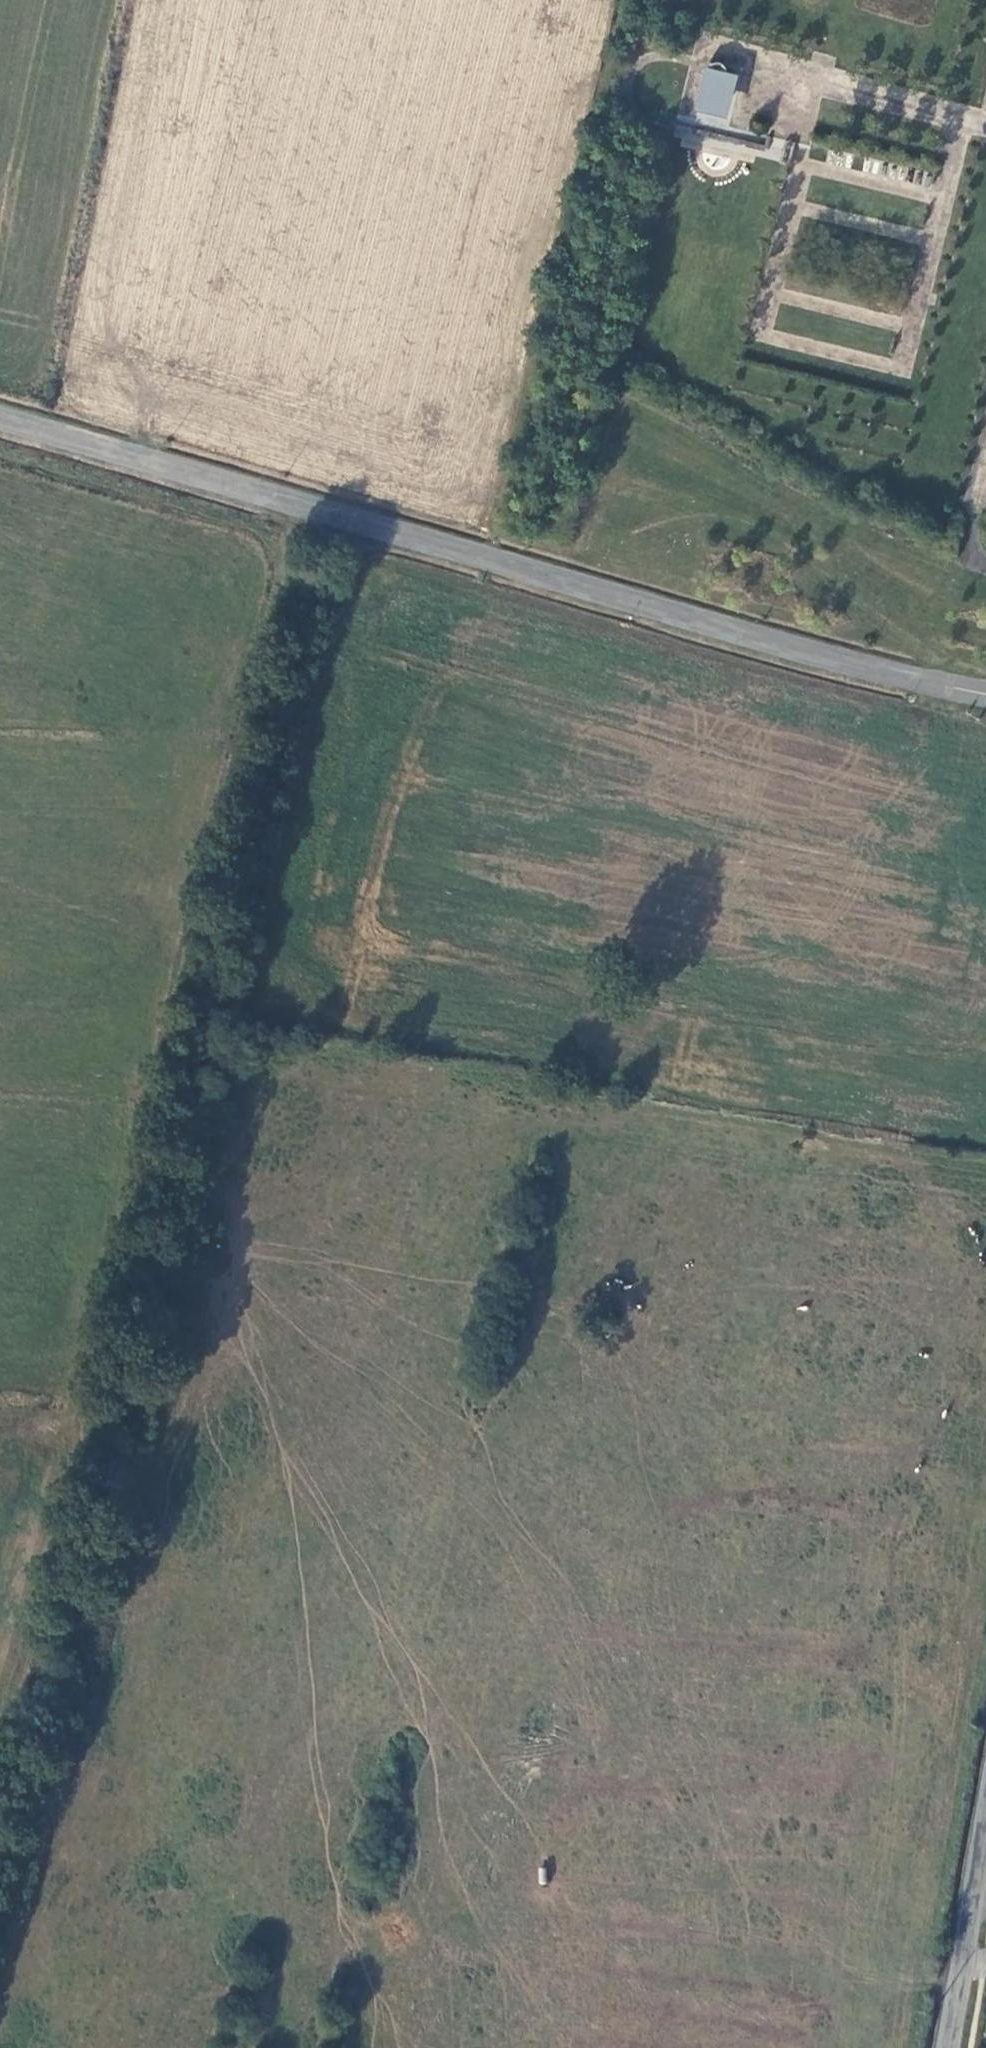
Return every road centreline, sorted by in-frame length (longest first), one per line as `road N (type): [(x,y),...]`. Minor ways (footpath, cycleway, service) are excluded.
road 1 (unclassified): [(0,412),(482,559),(985,696)]
road 2 (unclassified): [(985,1823),(948,2047)]

